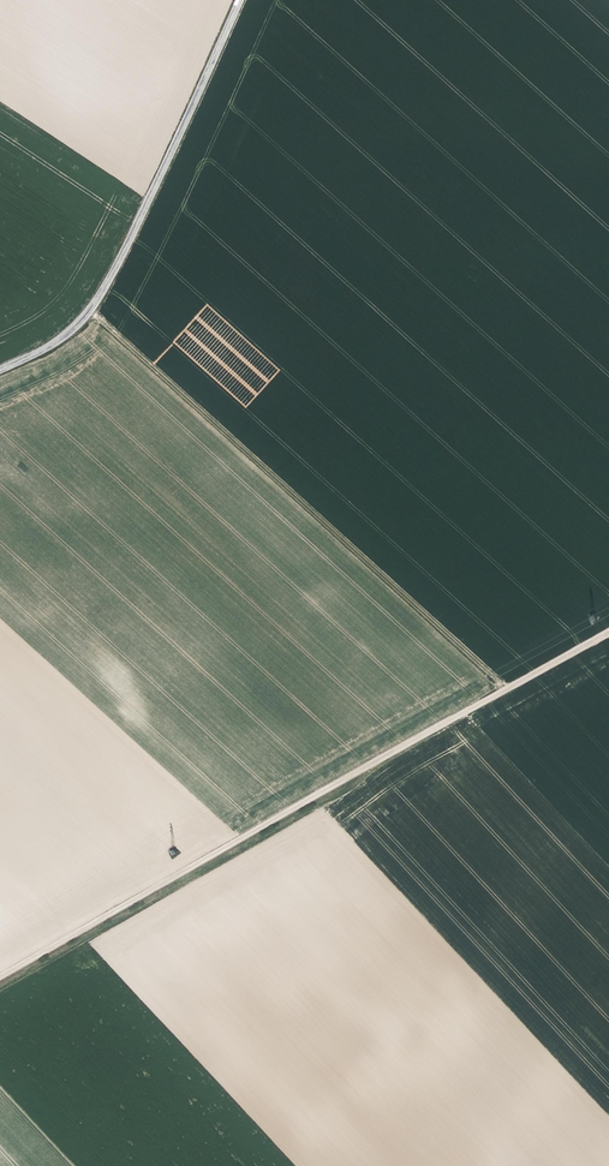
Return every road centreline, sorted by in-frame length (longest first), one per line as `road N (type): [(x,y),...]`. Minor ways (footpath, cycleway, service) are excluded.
road 1 (track): [(0,977),(608,632)]
road 2 (tertiary): [(0,370),(52,347),(101,302),(242,0)]

